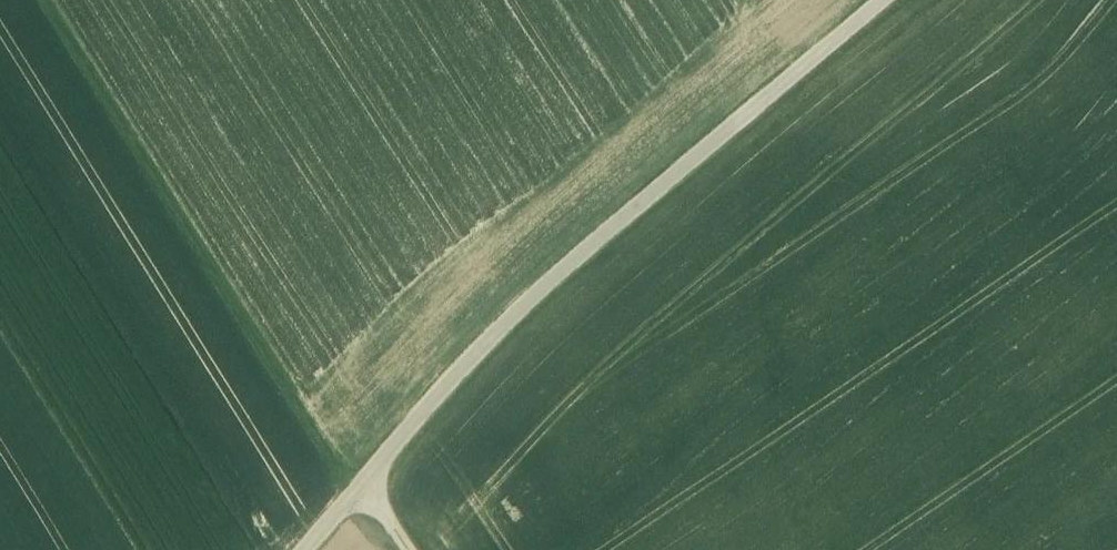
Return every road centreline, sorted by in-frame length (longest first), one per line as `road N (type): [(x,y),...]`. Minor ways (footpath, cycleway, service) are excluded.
road 1 (track): [(308,549),(518,311),(883,0)]
road 2 (track): [(41,0),(351,500)]

